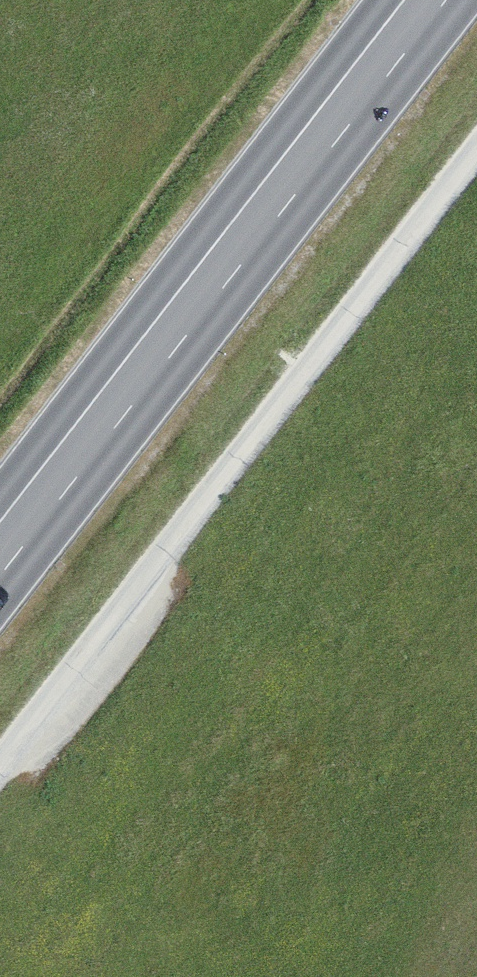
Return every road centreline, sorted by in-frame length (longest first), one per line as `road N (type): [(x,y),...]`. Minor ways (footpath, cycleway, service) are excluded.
road 1 (track): [(0,765),(476,150)]
road 2 (primary): [(425,0),(0,550)]

